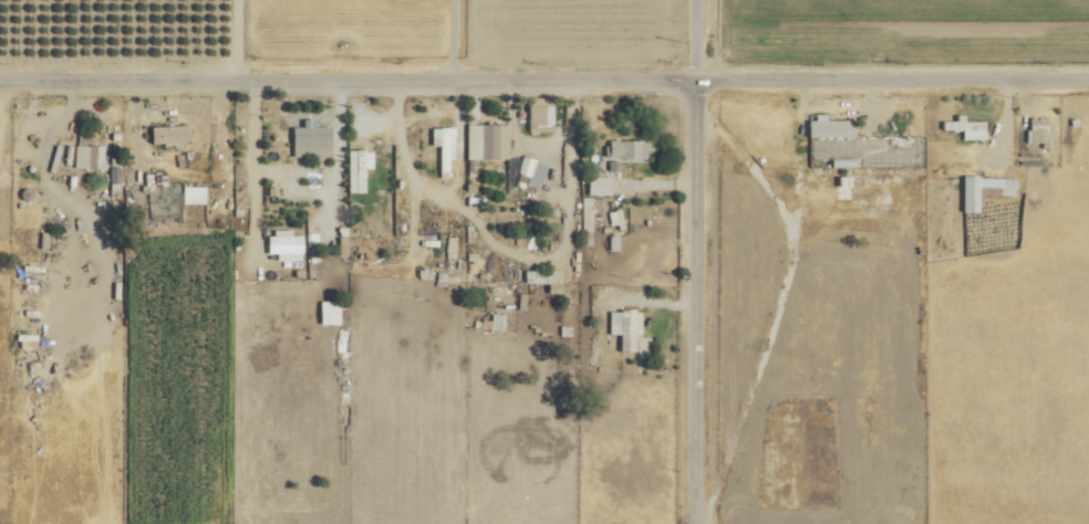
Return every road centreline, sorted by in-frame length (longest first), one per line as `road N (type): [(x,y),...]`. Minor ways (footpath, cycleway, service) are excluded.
road 1 (residential): [(1088,67),(0,70)]
road 2 (residential): [(699,523),(701,69)]

